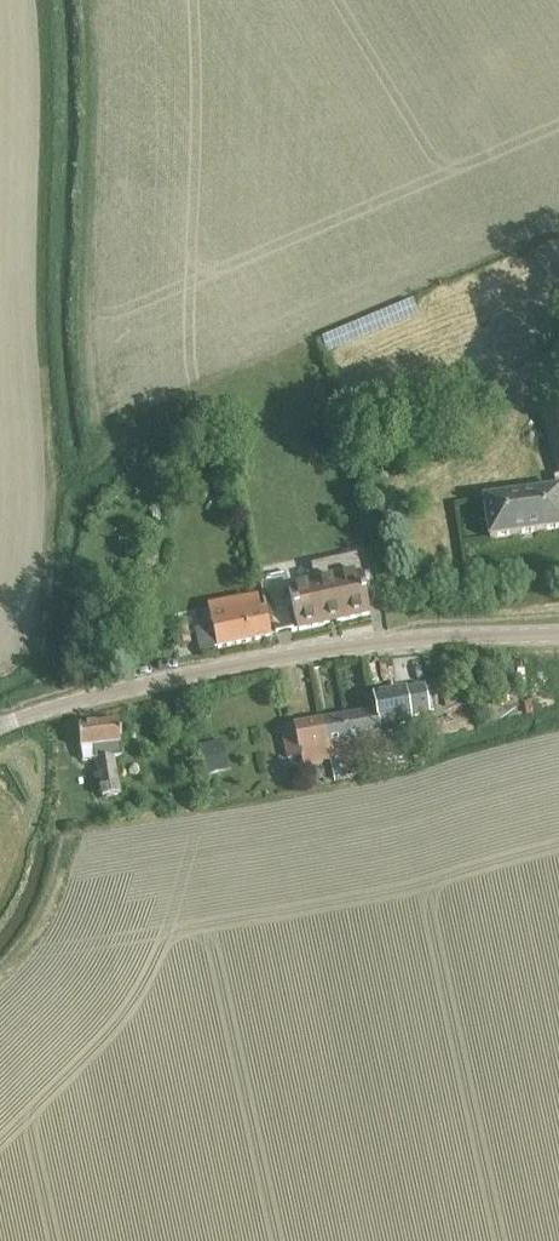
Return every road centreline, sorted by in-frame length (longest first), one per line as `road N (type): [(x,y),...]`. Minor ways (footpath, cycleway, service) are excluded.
road 1 (unclassified): [(0,727),(252,663),(353,647),(558,635)]

